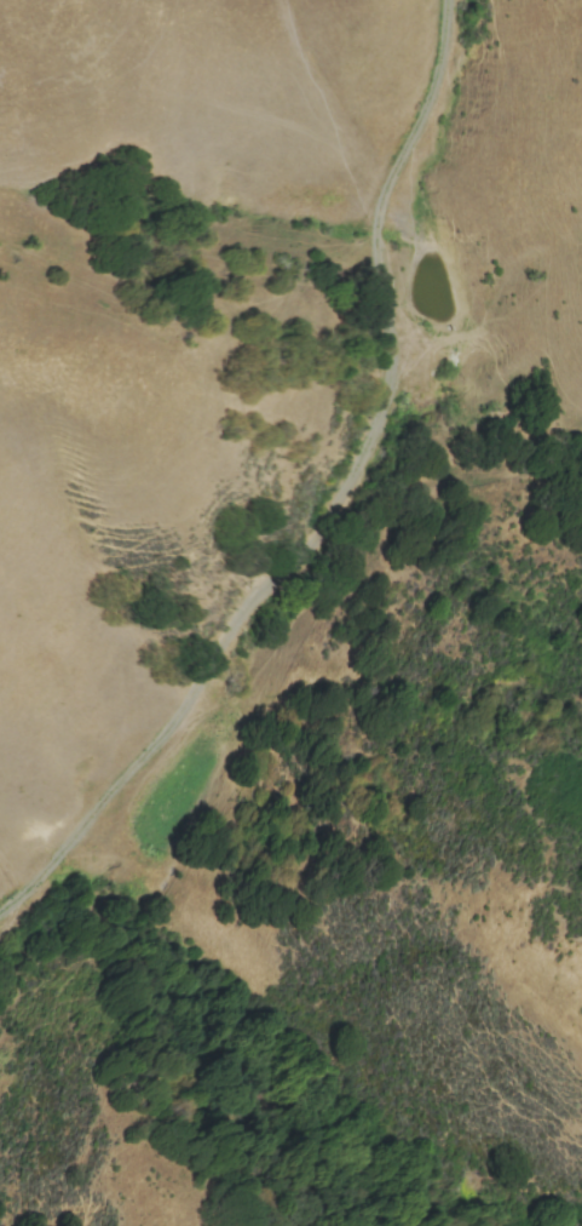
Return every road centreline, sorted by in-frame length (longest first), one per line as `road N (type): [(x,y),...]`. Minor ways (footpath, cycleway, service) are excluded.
road 1 (track): [(453,0),(437,91),(382,219),(396,388),(346,508),(327,543),(236,634),(185,717),(0,918)]

